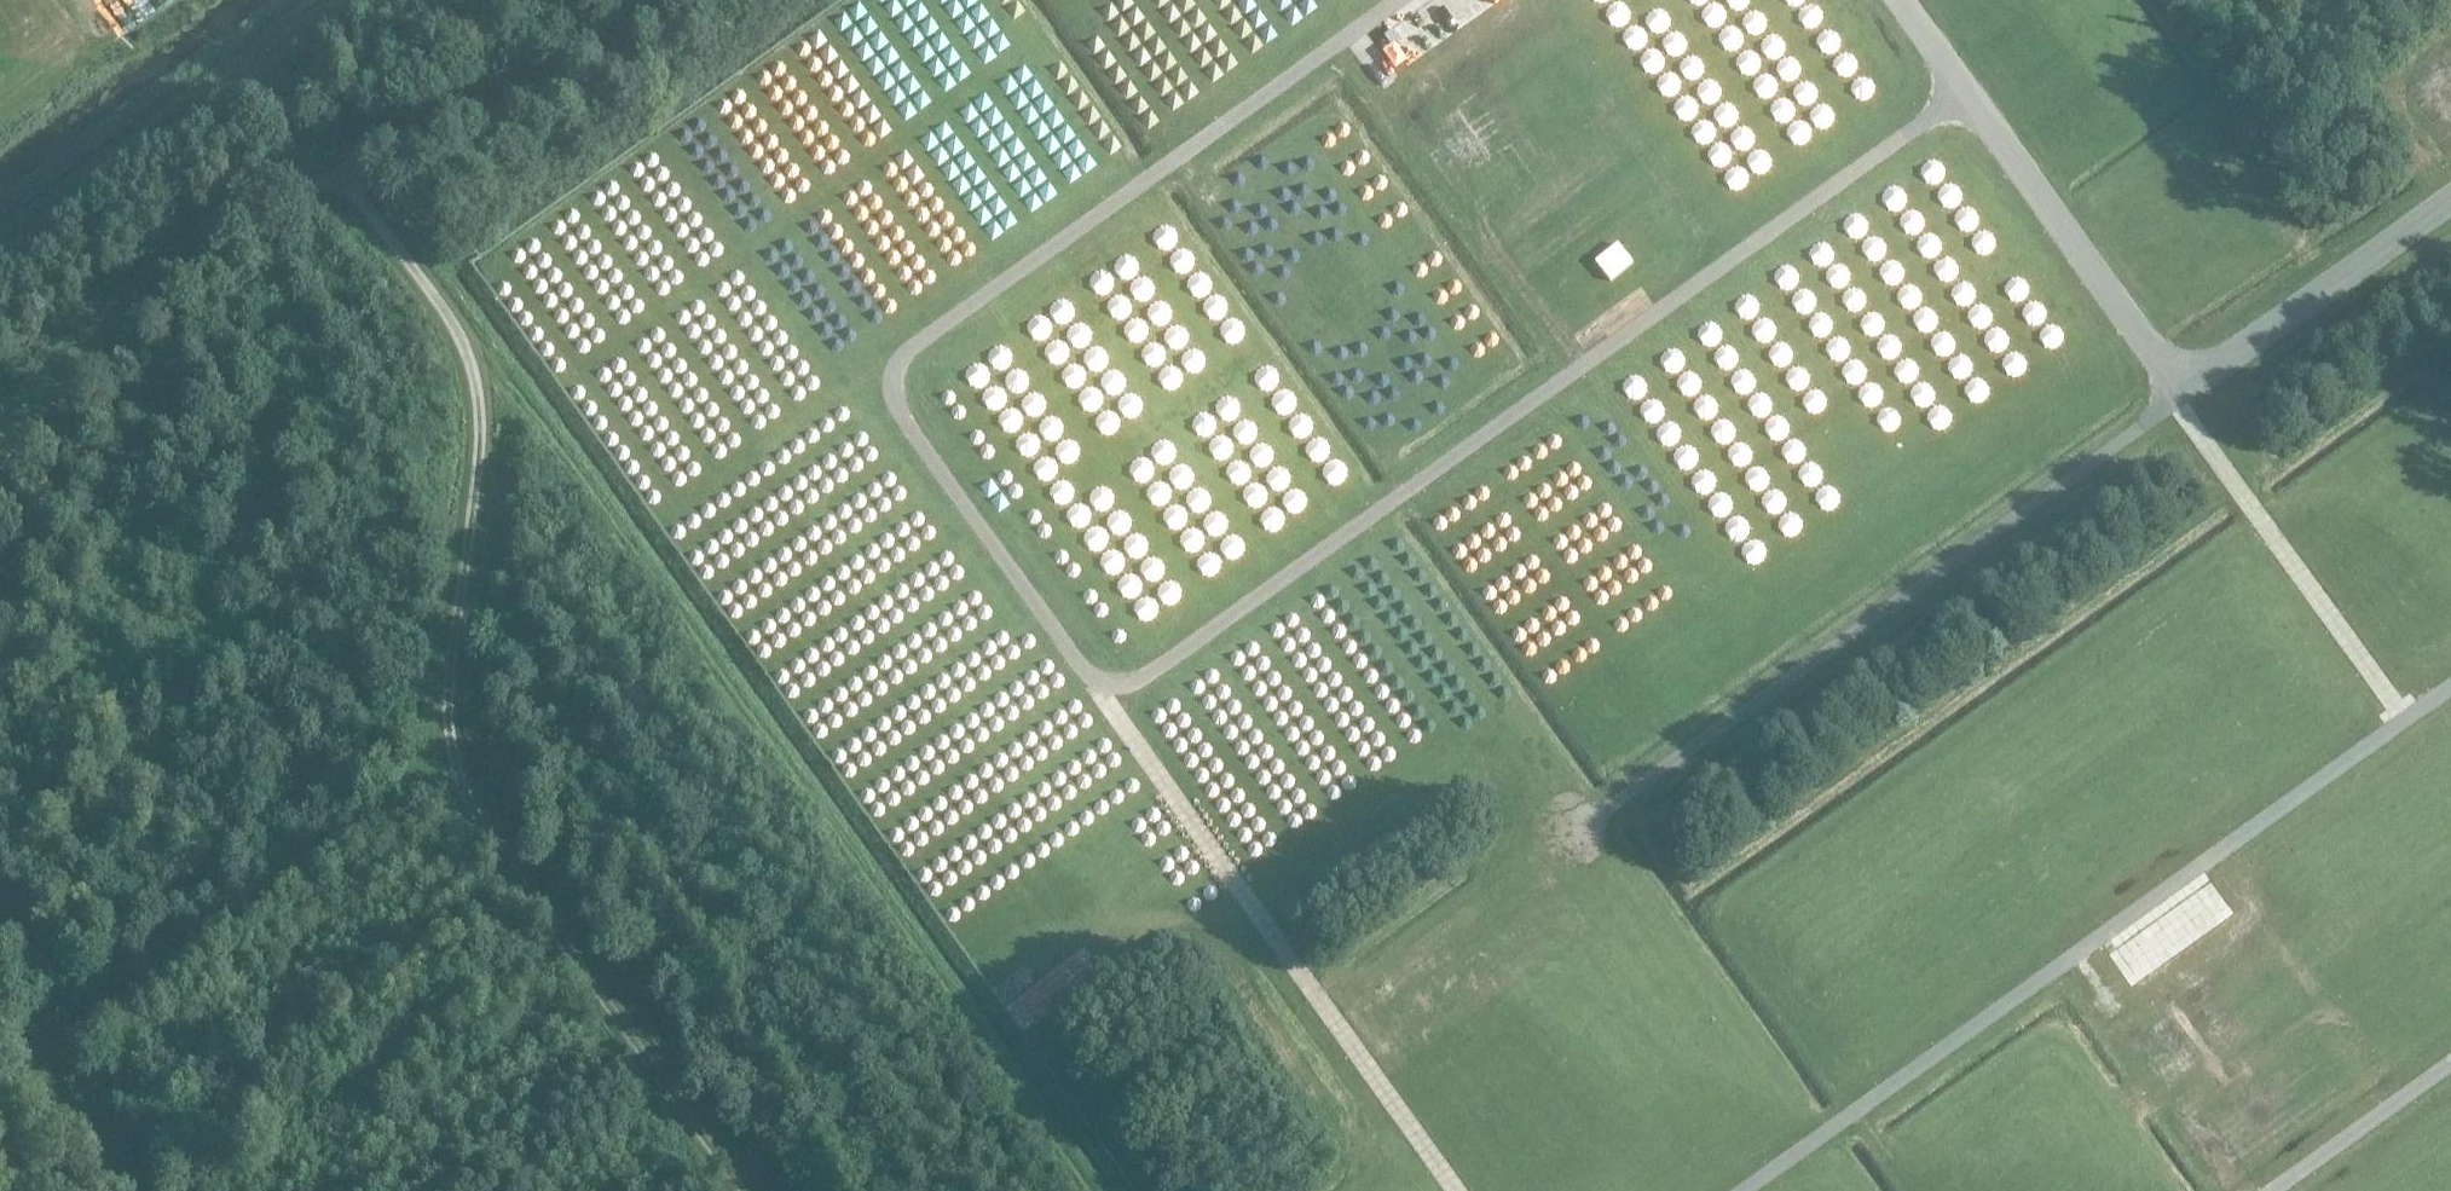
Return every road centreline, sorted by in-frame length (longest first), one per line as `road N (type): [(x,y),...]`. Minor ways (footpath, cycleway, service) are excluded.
road 1 (track): [(736,1190),(444,770),(482,411),(467,349),(399,247),(334,170)]
road 2 (track): [(334,170),(270,198),(210,244),(0,470)]
road 3 (track): [(0,250),(353,0)]
road 4 (track): [(1134,181),(1362,519)]
road 5 (track): [(334,170),(399,138),(543,101),(686,0)]

